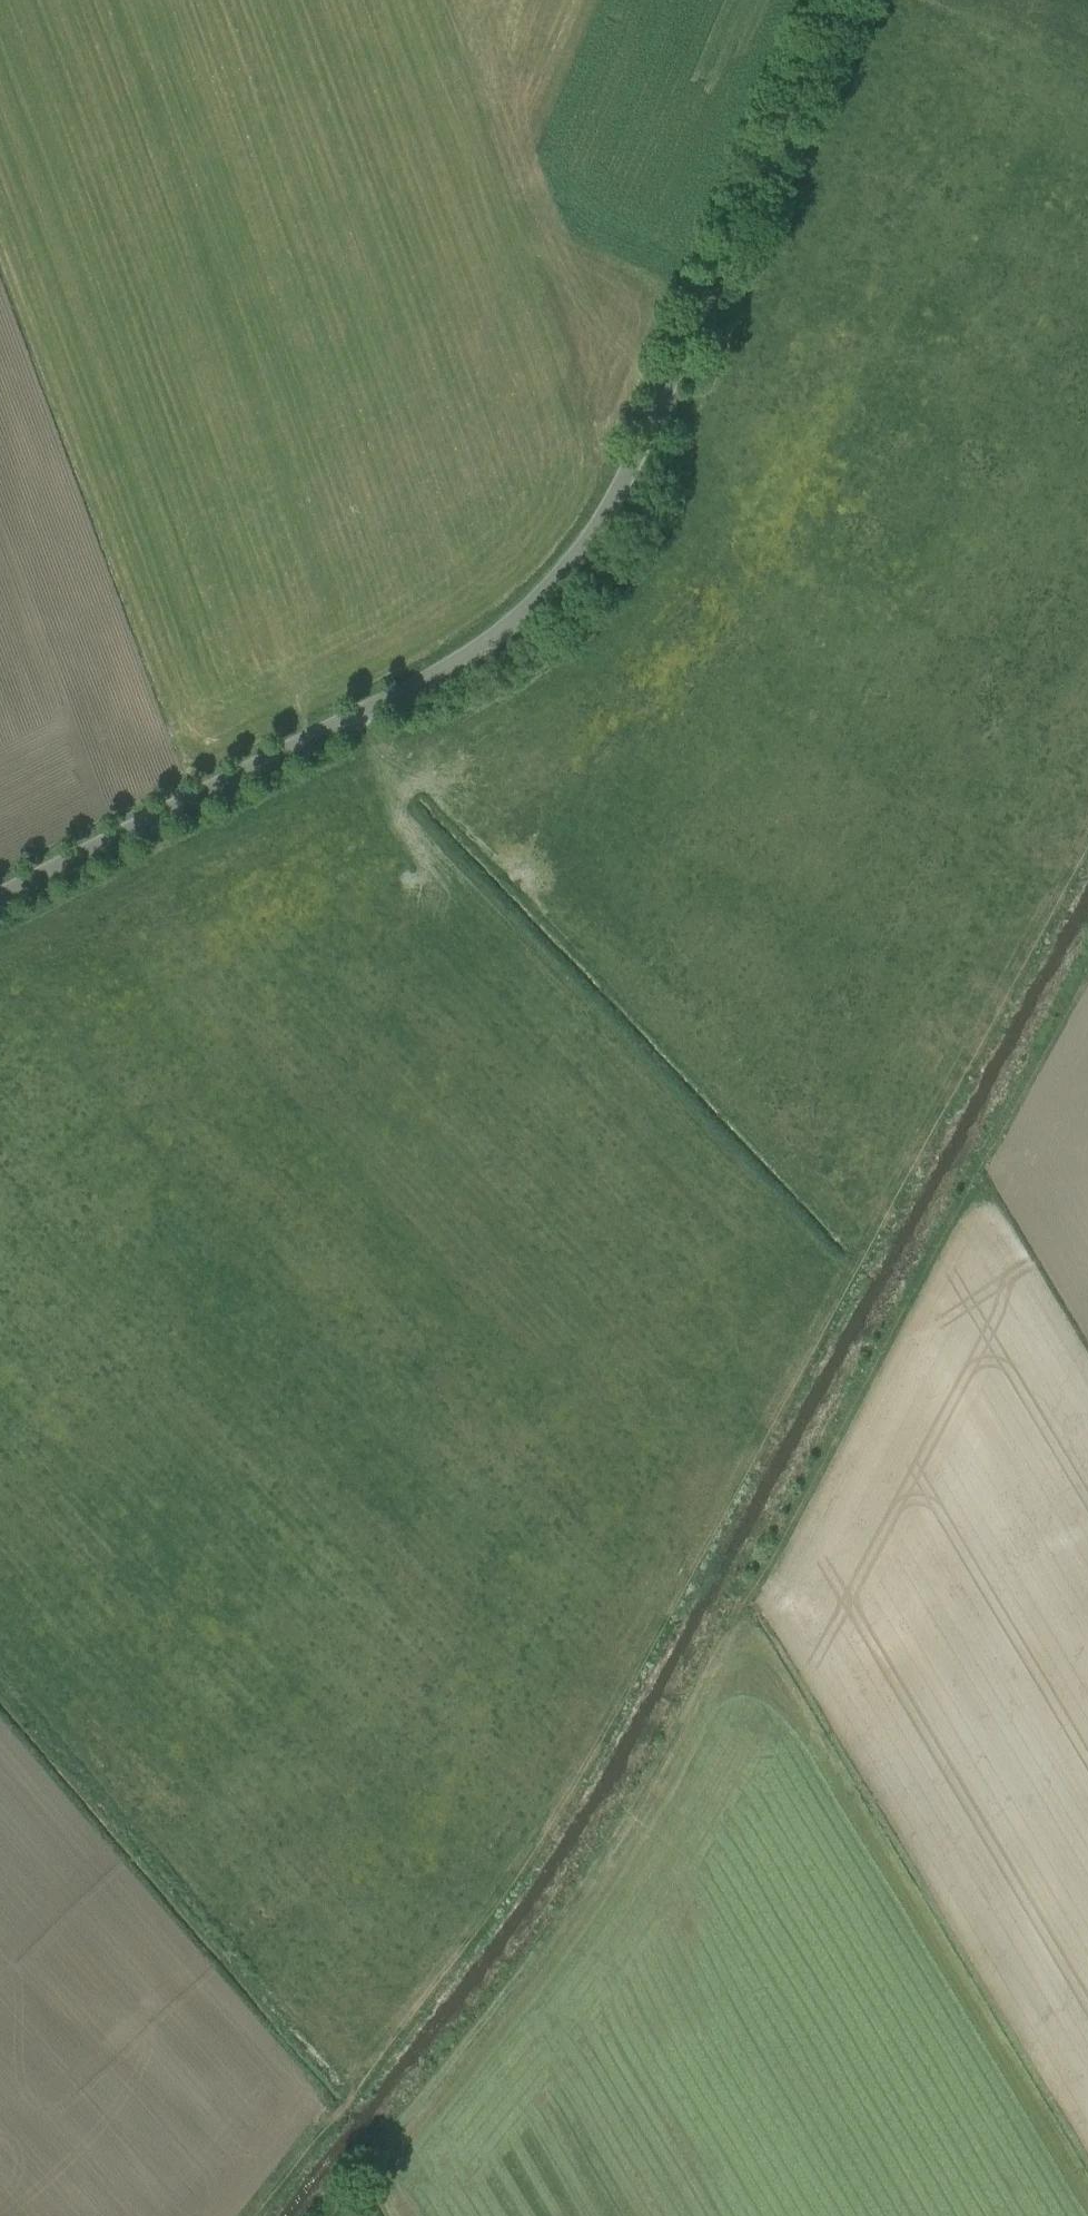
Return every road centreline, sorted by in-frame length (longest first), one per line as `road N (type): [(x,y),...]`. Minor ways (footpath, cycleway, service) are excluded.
road 1 (unclassified): [(0,898),(447,668),(568,560),(617,486),(845,0)]

